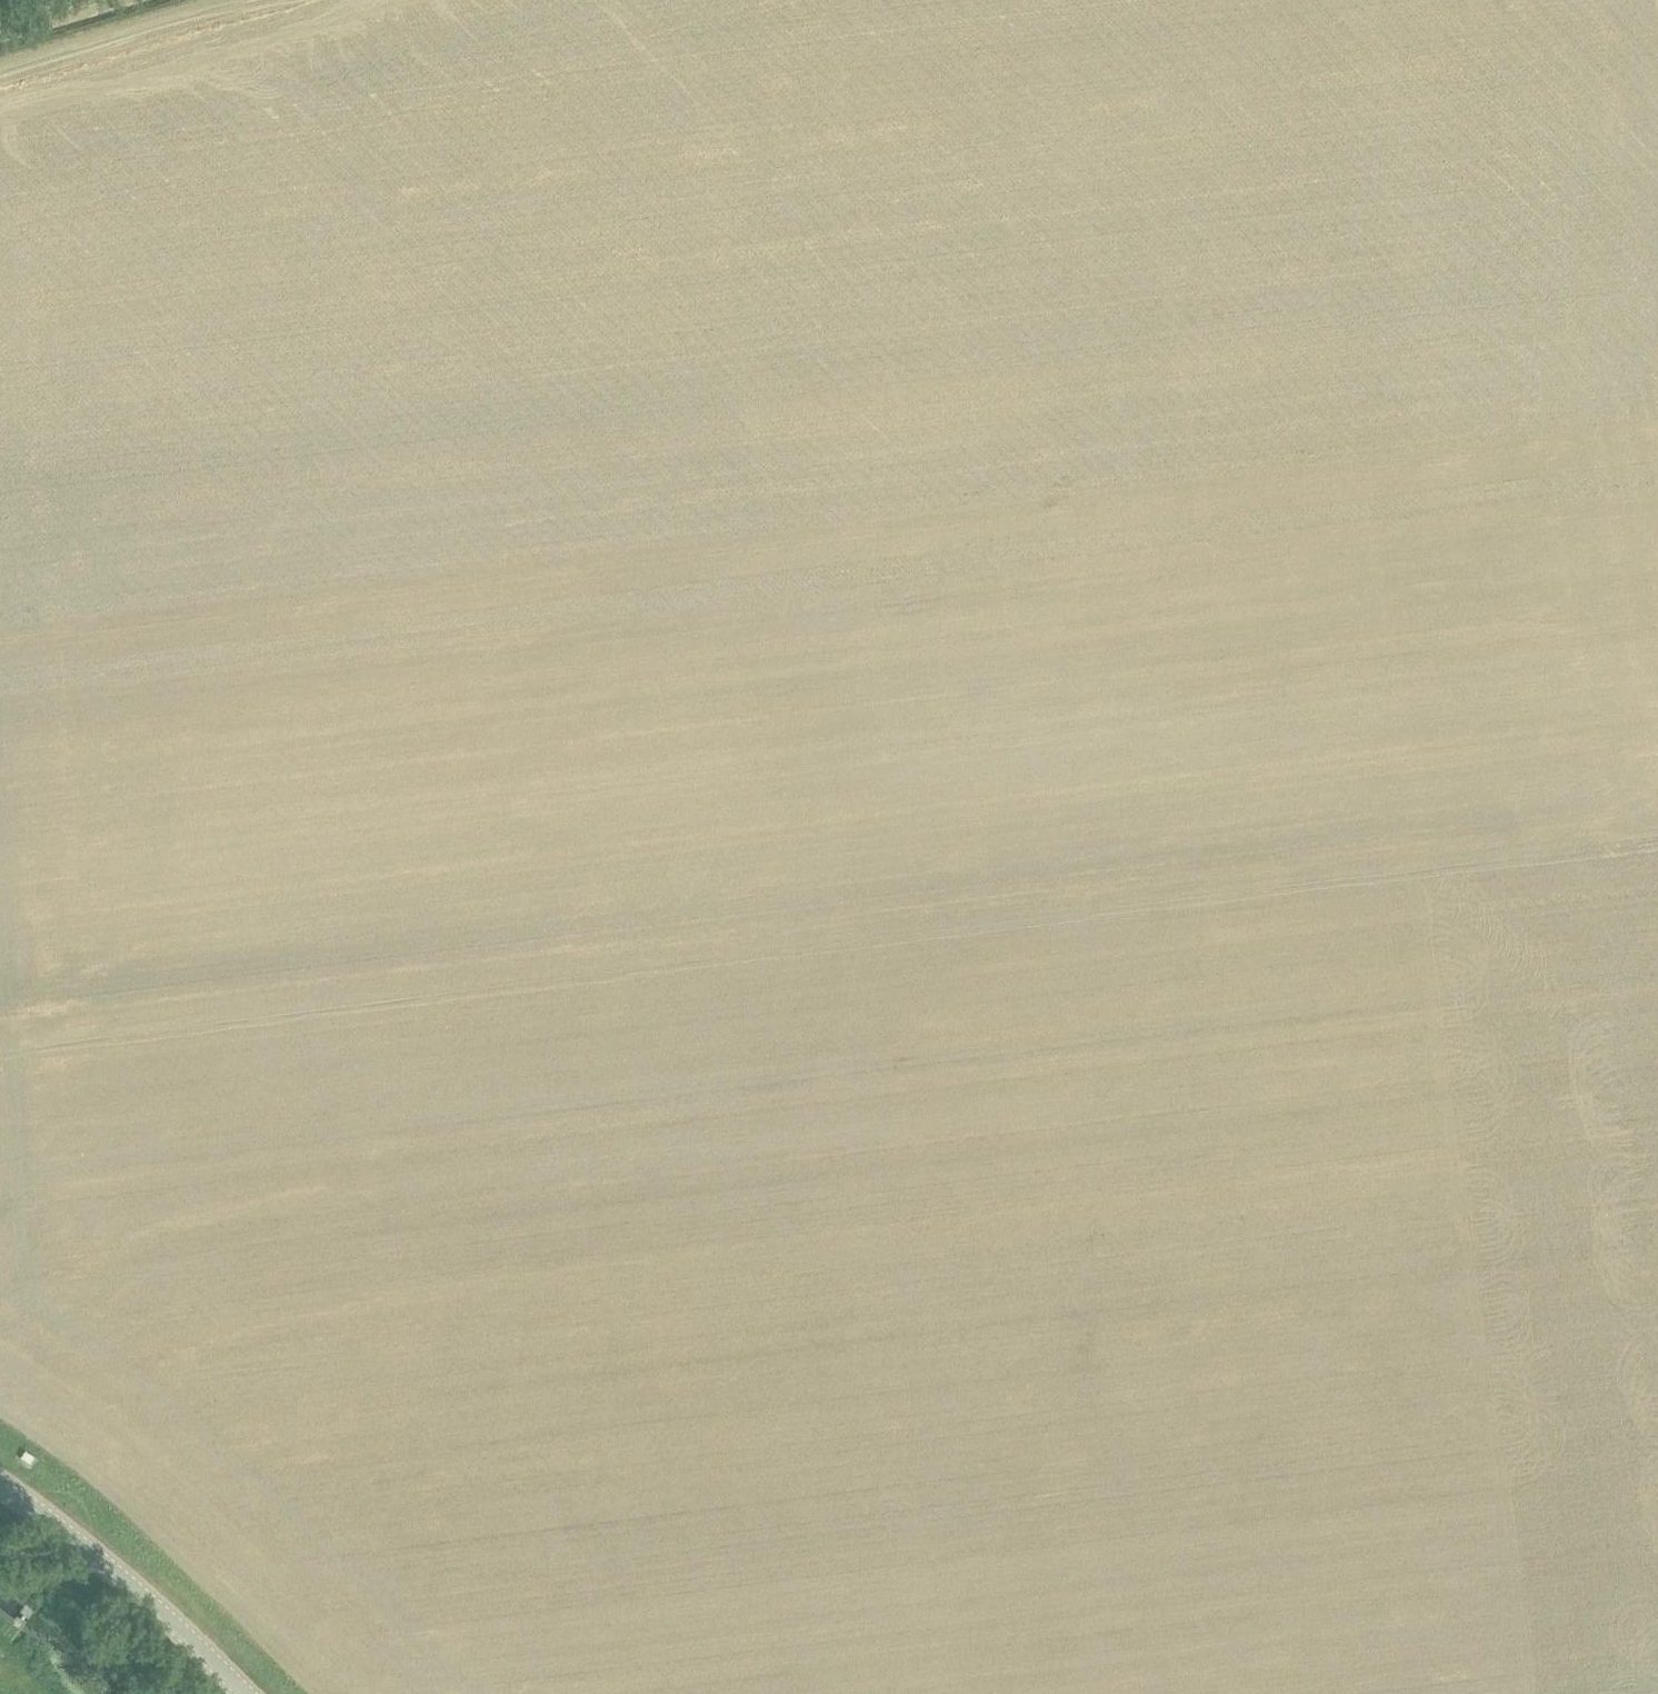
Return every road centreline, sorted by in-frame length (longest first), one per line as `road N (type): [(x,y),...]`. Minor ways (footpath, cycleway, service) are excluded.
road 1 (tertiary): [(0,1483),(100,1556),(245,1693)]

